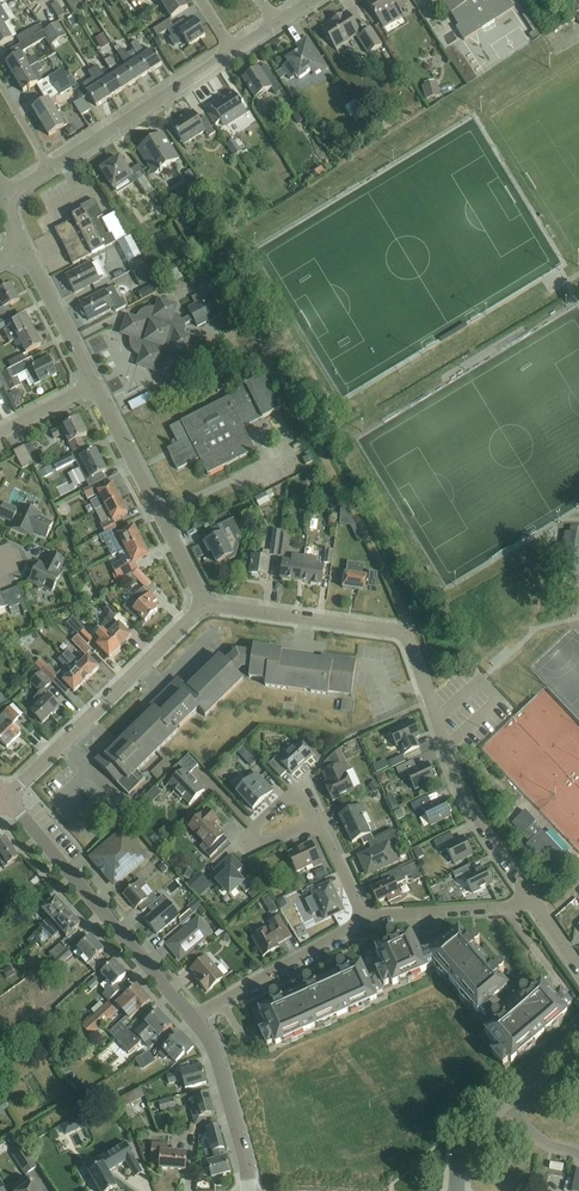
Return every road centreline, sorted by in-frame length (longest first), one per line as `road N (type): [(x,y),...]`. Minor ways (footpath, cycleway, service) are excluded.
road 1 (residential): [(529,896),(467,799),(406,634),(209,607)]
road 2 (residential): [(194,1019),(8,798)]
road 3 (residential): [(8,798),(209,607)]
road 4 (residential): [(209,607),(98,385)]
road 5 (residential): [(50,168),(233,49)]
road 6 (residential): [(194,1019),(367,917)]
road 7 (residential): [(250,1190),(216,1049),(194,1019)]
road 8 (residential): [(367,917),(514,907),(529,896)]
road 9 (residential): [(98,385),(28,250)]
road 10 (residential): [(321,820),(309,797),(289,795),(253,830),(256,841),(267,841)]

